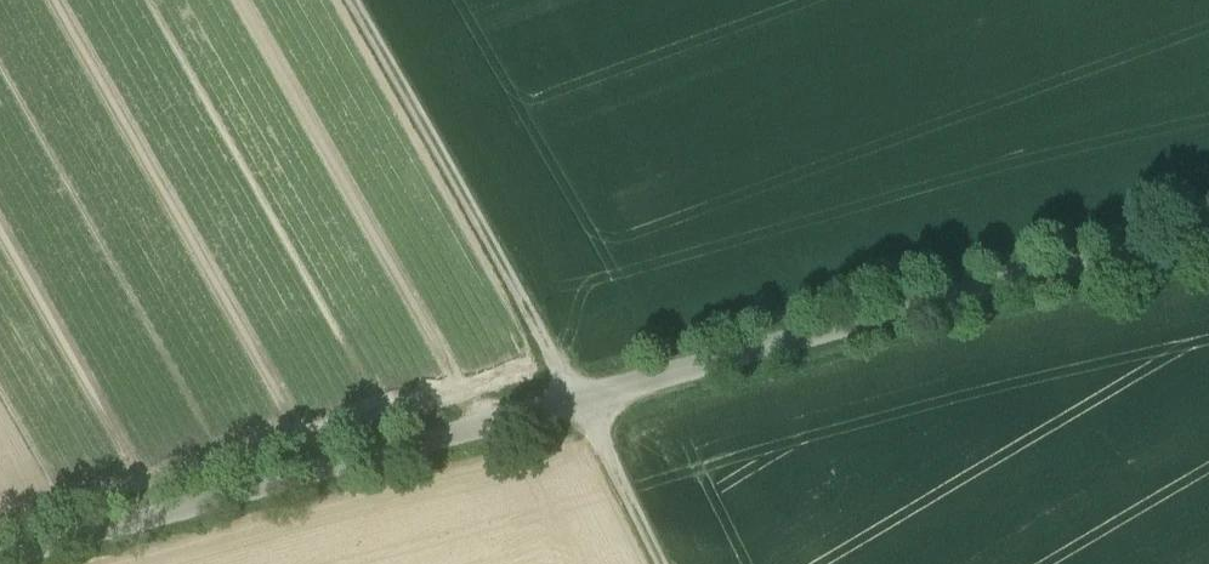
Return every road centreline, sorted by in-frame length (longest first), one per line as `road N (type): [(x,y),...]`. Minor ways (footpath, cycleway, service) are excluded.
road 1 (unclassified): [(0,562),(953,299),(1208,236)]
road 2 (track): [(658,563),(578,401),(350,0)]

